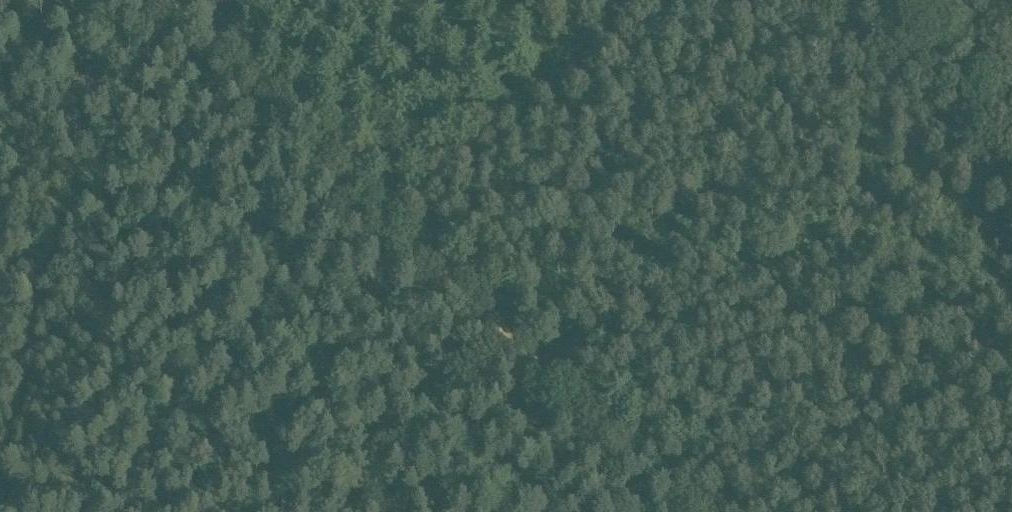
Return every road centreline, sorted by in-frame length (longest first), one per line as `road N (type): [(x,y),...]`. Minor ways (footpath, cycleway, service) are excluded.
road 1 (track): [(676,511),(159,0)]

